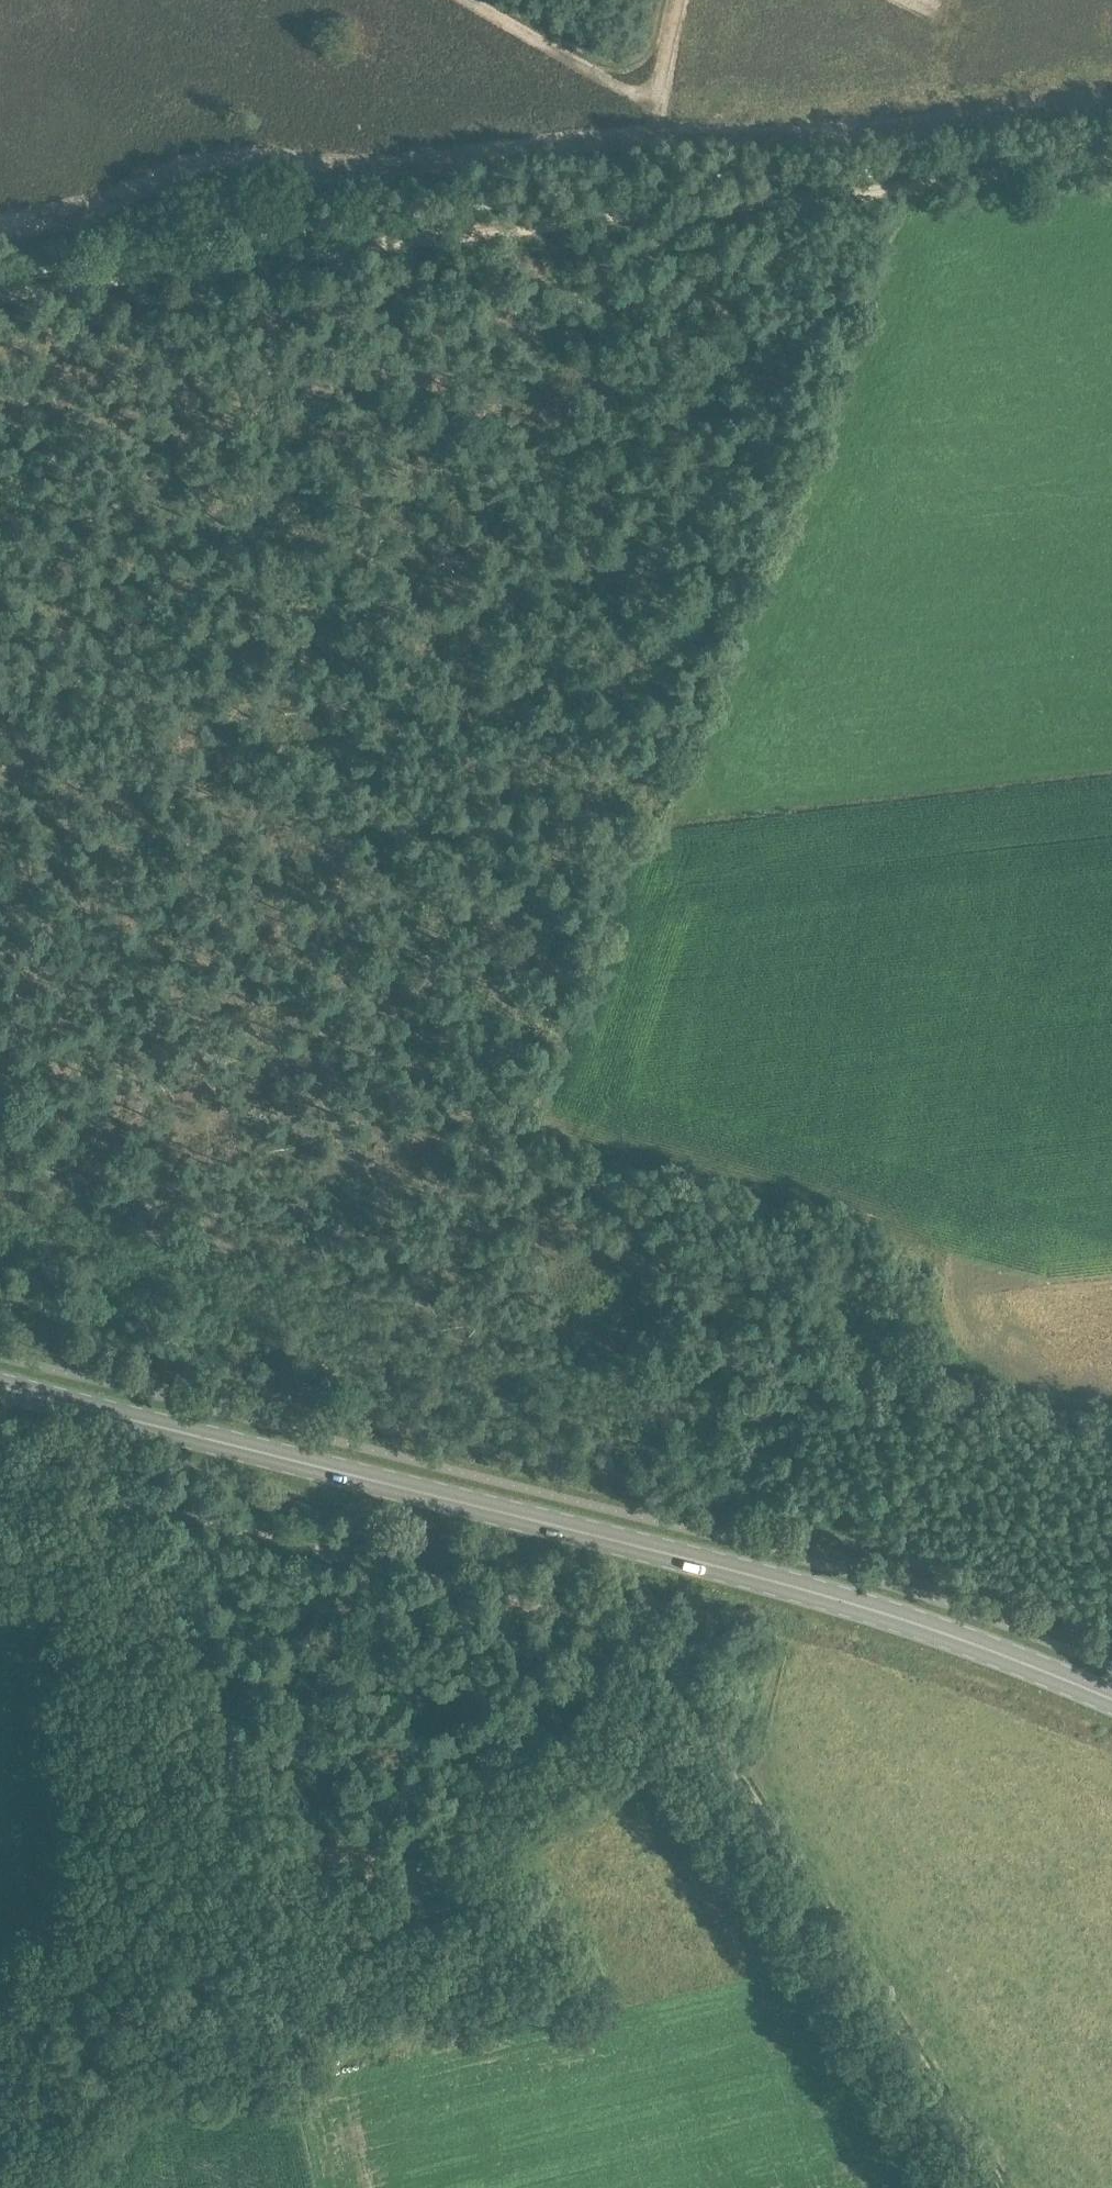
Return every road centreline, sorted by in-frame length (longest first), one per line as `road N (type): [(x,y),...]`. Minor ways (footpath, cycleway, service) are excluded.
road 1 (track): [(0,1460),(450,1574),(612,1631),(681,1676),(718,1722),(1005,2187)]
road 2 (primary): [(1111,1701),(803,1589),(0,1383)]
road 3 (track): [(1111,94),(829,130),(660,137),(336,170),(217,156),(86,210),(0,228)]
road 4 (track): [(1111,157),(0,295)]
road 5 (track): [(481,0),(629,85),(668,54),(676,0)]

